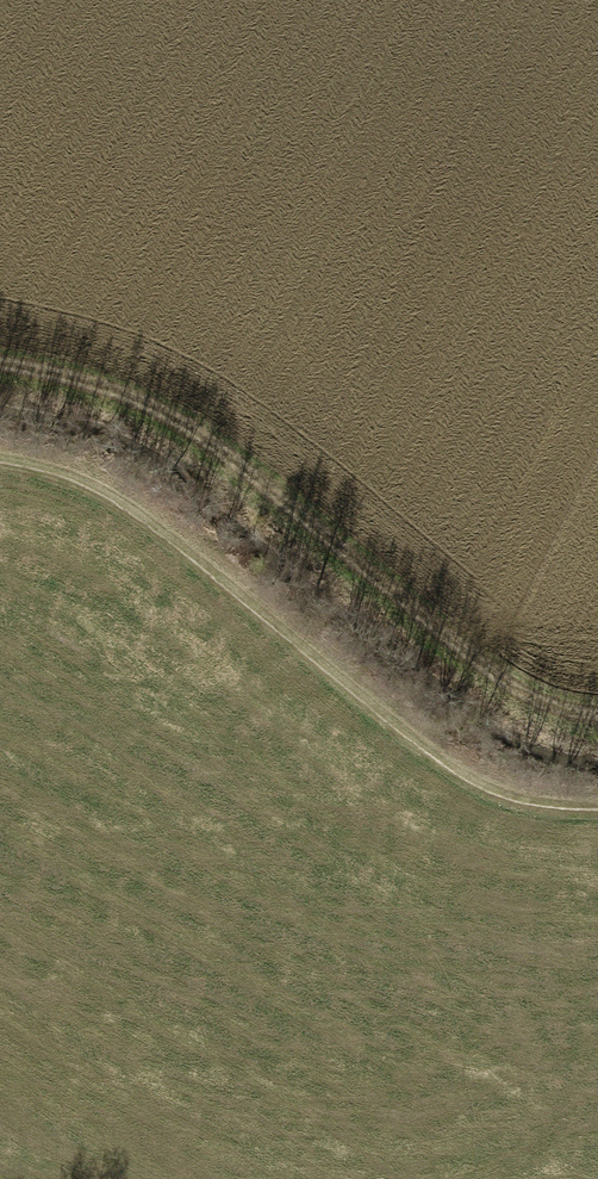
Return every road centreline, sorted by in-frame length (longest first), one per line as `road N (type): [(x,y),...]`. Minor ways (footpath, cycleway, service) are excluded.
road 1 (track): [(0,361),(95,379),(171,410),(266,479),(543,711),(597,722)]
road 2 (track): [(597,801),(490,778),(111,486),(0,451)]

